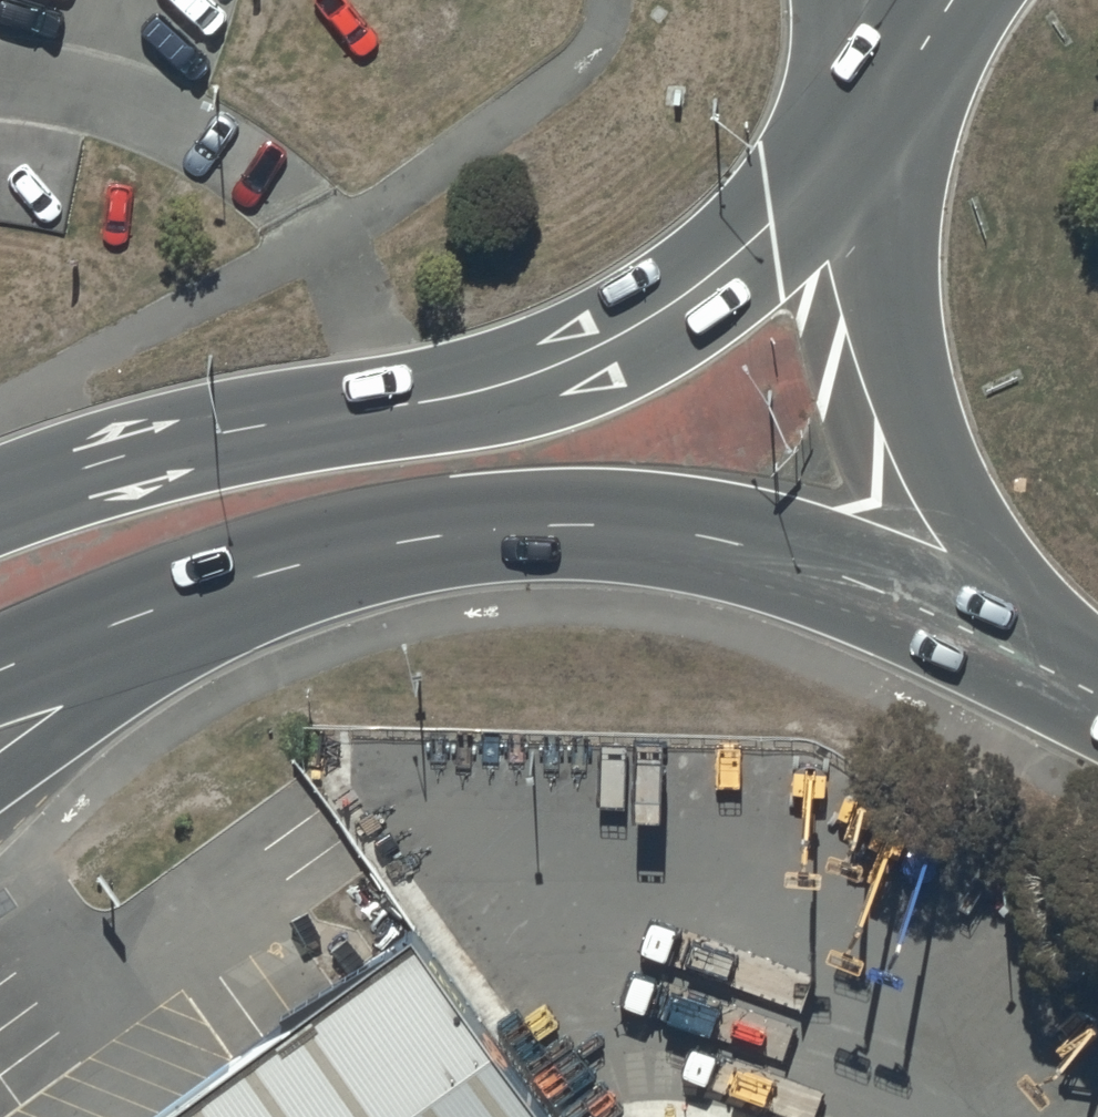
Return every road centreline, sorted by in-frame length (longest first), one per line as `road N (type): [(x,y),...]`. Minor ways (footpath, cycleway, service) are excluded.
road 1 (primary): [(0,508),(177,454),(545,367),(628,331),(881,158)]
road 2 (primary): [(1097,694),(834,573),(667,530),(480,531),(260,575)]
road 3 (primary): [(1097,673),(1010,573),(935,442),(886,295),(878,231),(881,158)]
road 4 (secondary): [(260,575),(0,784)]
road 5 (primary): [(260,575),(0,674)]
road 6 (primary): [(889,129),(955,0)]
road 7 (tertiary): [(889,129),(846,0)]

